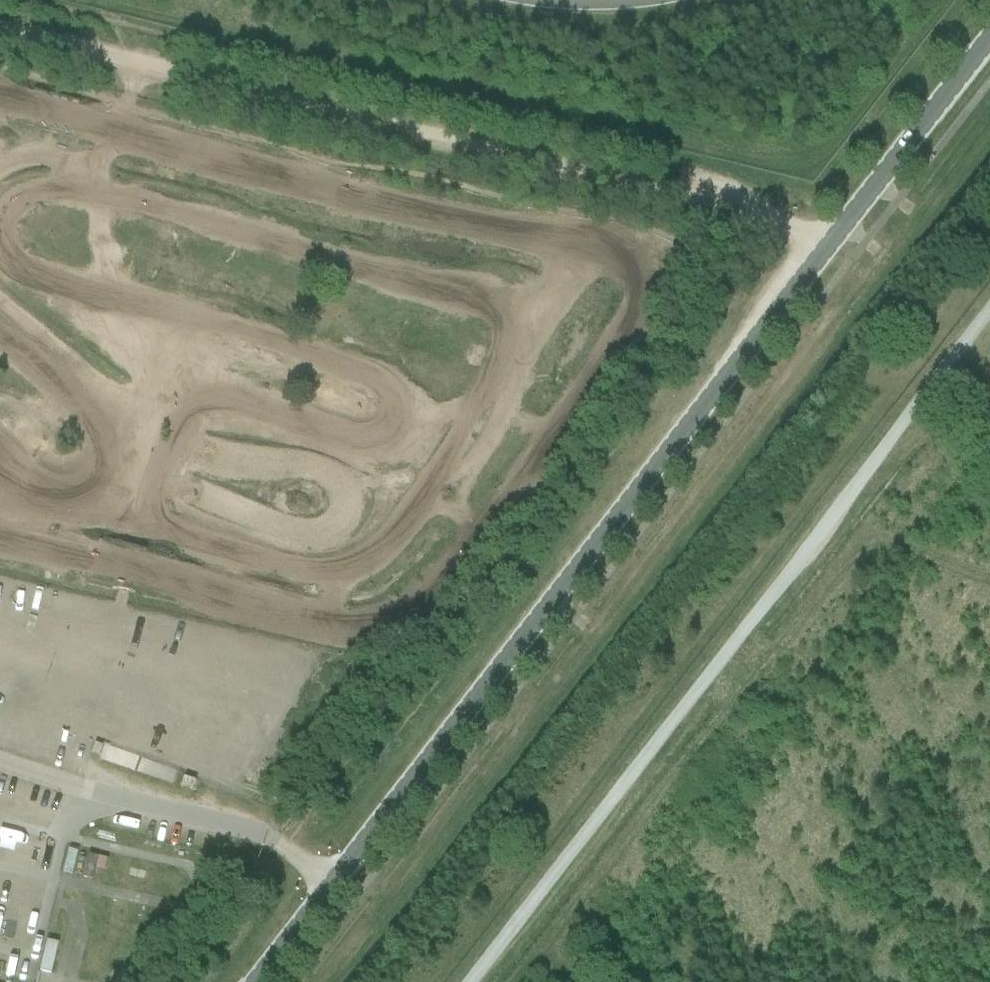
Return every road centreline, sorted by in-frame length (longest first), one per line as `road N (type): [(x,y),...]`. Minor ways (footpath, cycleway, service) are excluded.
road 1 (tertiary): [(258,981),(989,35)]
road 2 (track): [(989,121),(322,981)]
road 3 (track): [(865,242),(0,31)]
road 4 (track): [(28,0),(103,18),(146,67)]

